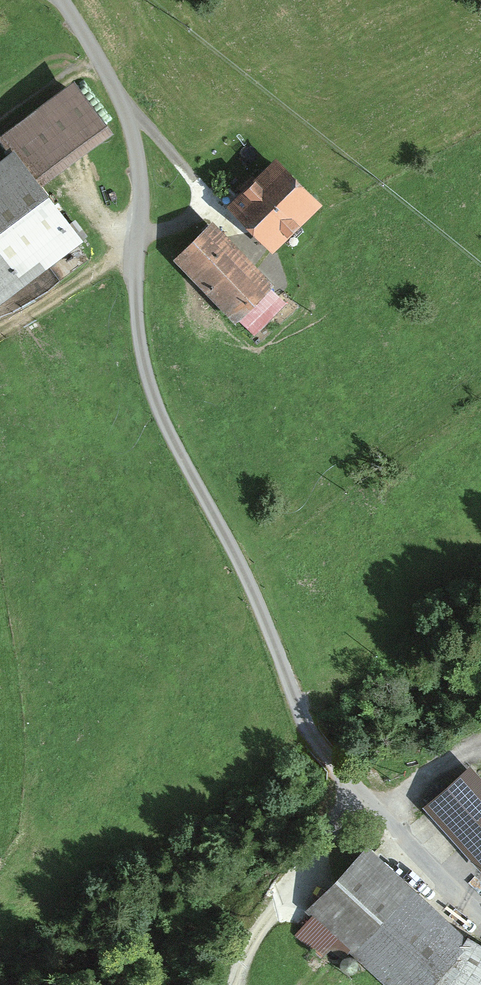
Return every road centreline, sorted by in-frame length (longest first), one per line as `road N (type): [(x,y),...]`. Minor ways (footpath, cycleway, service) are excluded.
road 1 (track): [(61,0),(104,67),(135,152),(137,336),(153,399),(239,564),(313,738),(355,793),(480,911)]
road 2 (track): [(355,793),(261,927),(240,984)]
road 3 (track): [(136,254),(0,340)]

